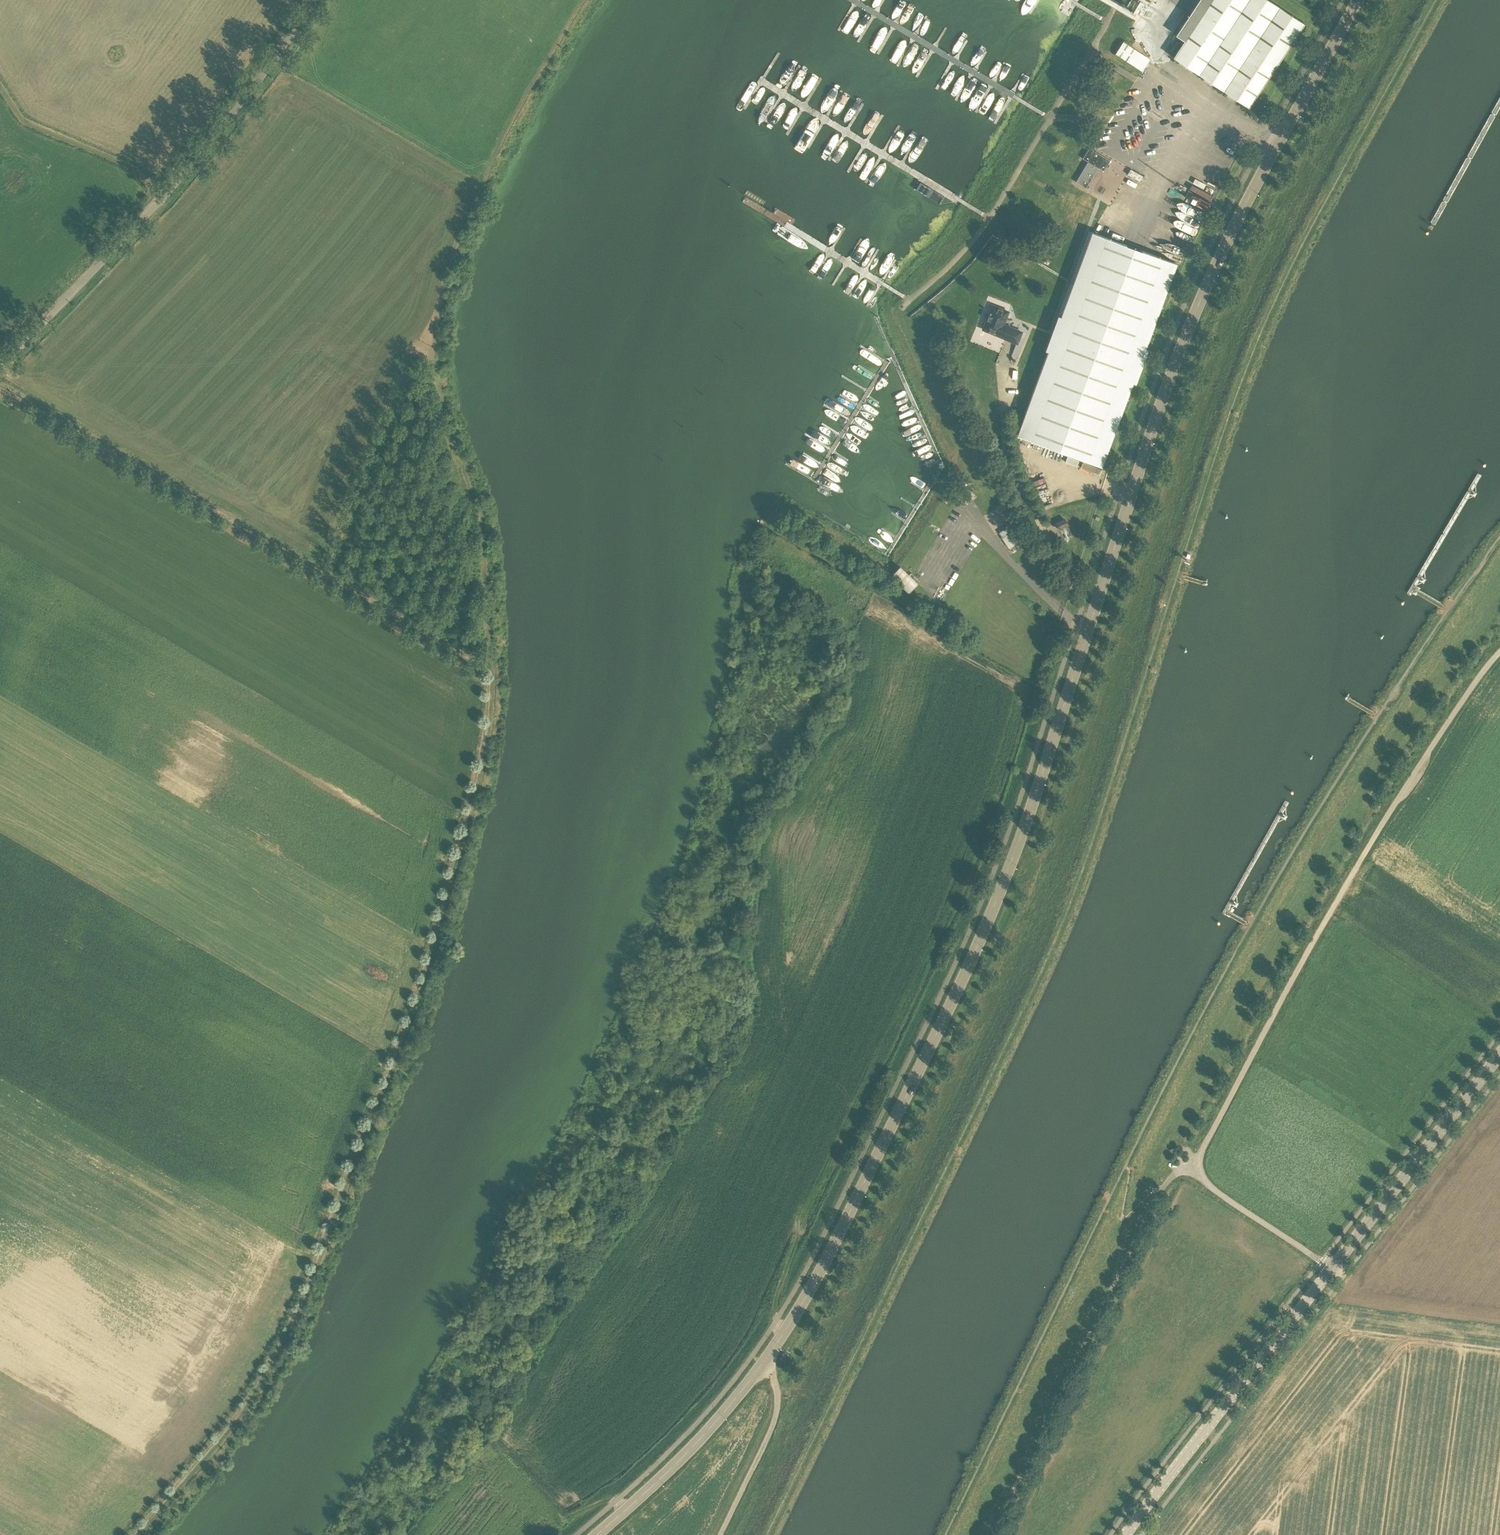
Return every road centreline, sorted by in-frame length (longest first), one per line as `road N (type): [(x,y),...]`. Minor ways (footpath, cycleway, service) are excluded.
road 1 (tertiary): [(596,1534),(741,1392),(835,1244),(995,907),(1210,281),(1359,0)]
road 2 (unclassified): [(1186,1168),(1357,858),(1499,649)]
road 3 (unclassified): [(996,1534),(1158,1194),(1186,1168)]
road 4 (tertiary): [(1128,1534),(1332,1268)]
road 5 (tertiary): [(1332,1268),(1499,1051)]
road 6 (track): [(722,1534),(778,1418),(776,1383),(762,1364)]
road 7 (unclassified): [(1332,1268),(1186,1168)]

